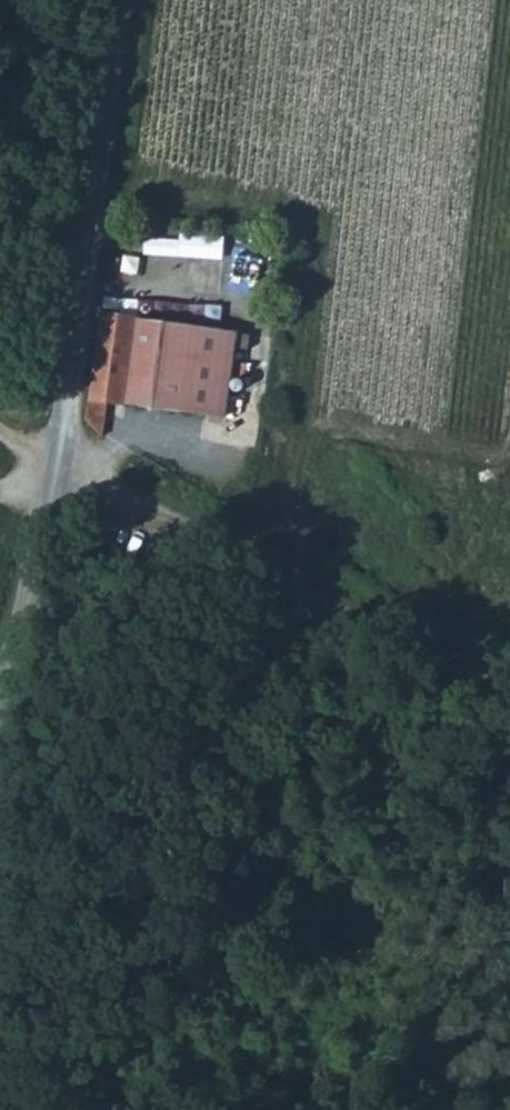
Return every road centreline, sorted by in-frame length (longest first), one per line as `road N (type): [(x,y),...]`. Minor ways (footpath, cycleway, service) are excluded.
road 1 (unclassified): [(0,712),(56,492),(124,0)]
road 2 (track): [(56,492),(303,591),(509,687)]

